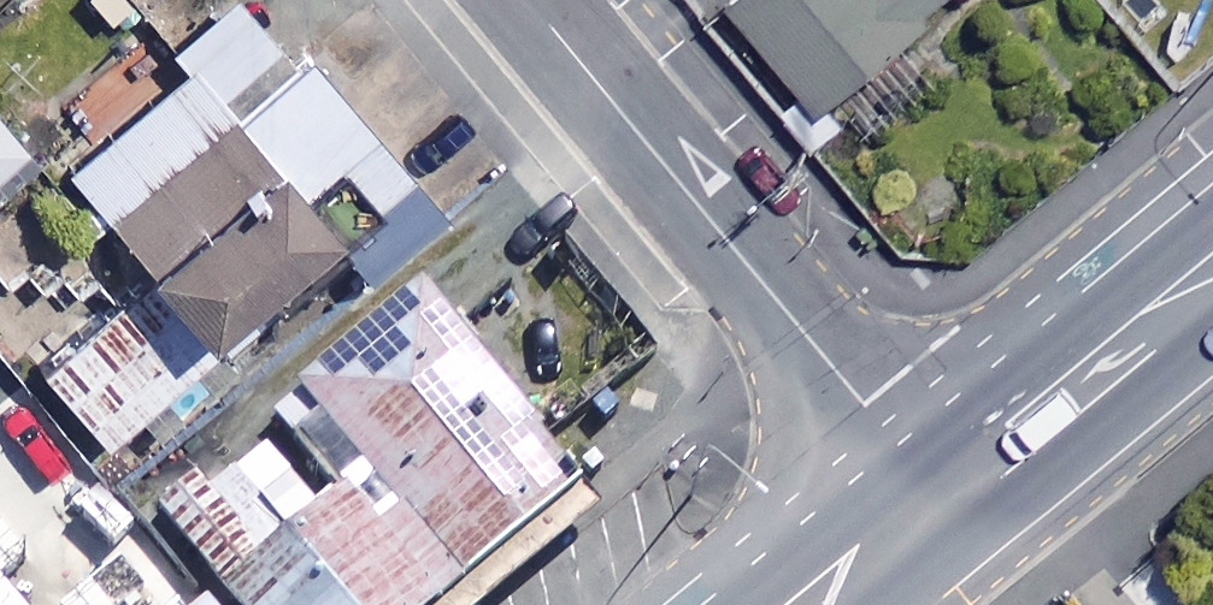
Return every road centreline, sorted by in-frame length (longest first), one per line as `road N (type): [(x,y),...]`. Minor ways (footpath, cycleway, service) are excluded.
road 1 (residential): [(527,0),(946,497)]
road 2 (secondary): [(1212,279),(946,497)]
road 3 (secondary): [(946,497),(821,604)]

